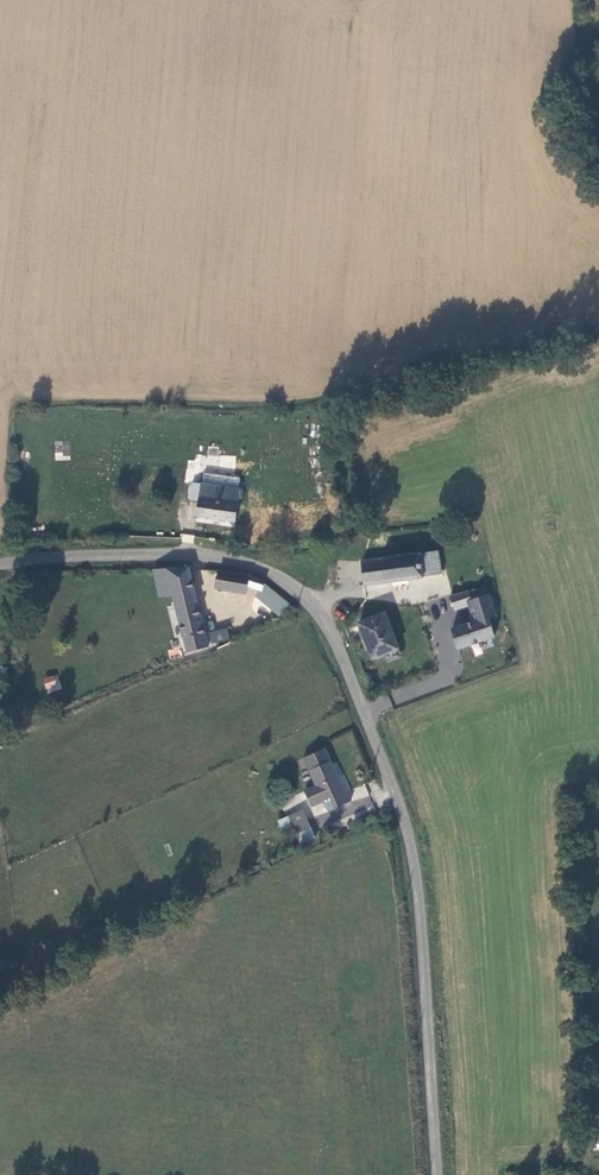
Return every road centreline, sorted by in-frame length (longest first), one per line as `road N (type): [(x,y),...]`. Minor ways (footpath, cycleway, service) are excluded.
road 1 (unclassified): [(0,564),(227,558),(311,600),(362,710),(409,842),(432,1174)]

